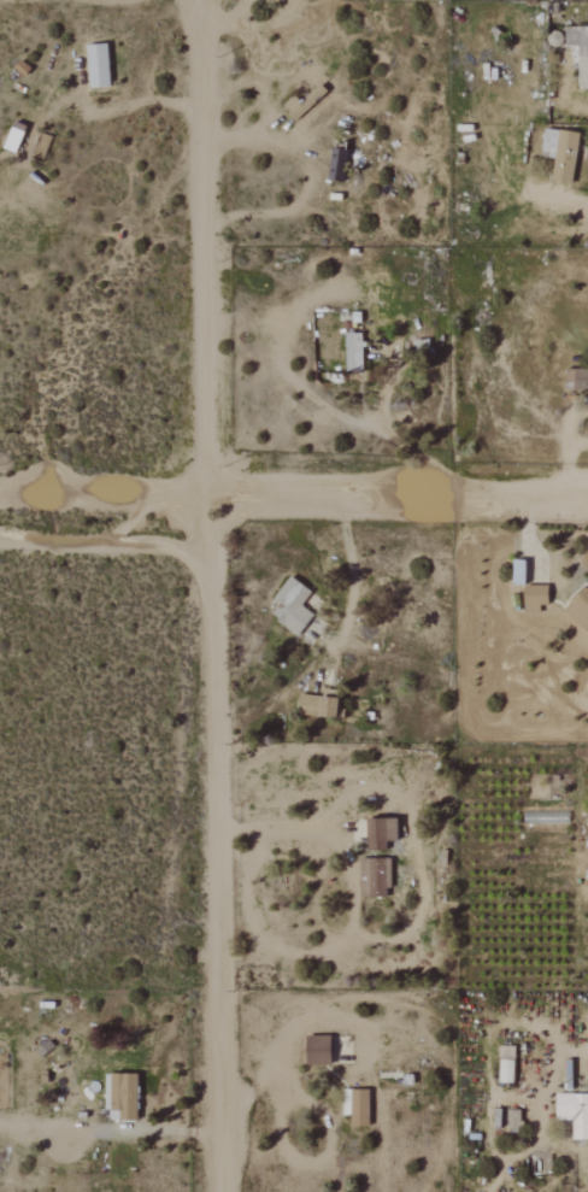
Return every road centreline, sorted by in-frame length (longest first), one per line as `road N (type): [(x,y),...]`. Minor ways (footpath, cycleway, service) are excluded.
road 1 (residential): [(198,0),(218,1191)]
road 2 (residential): [(587,500),(0,502)]

